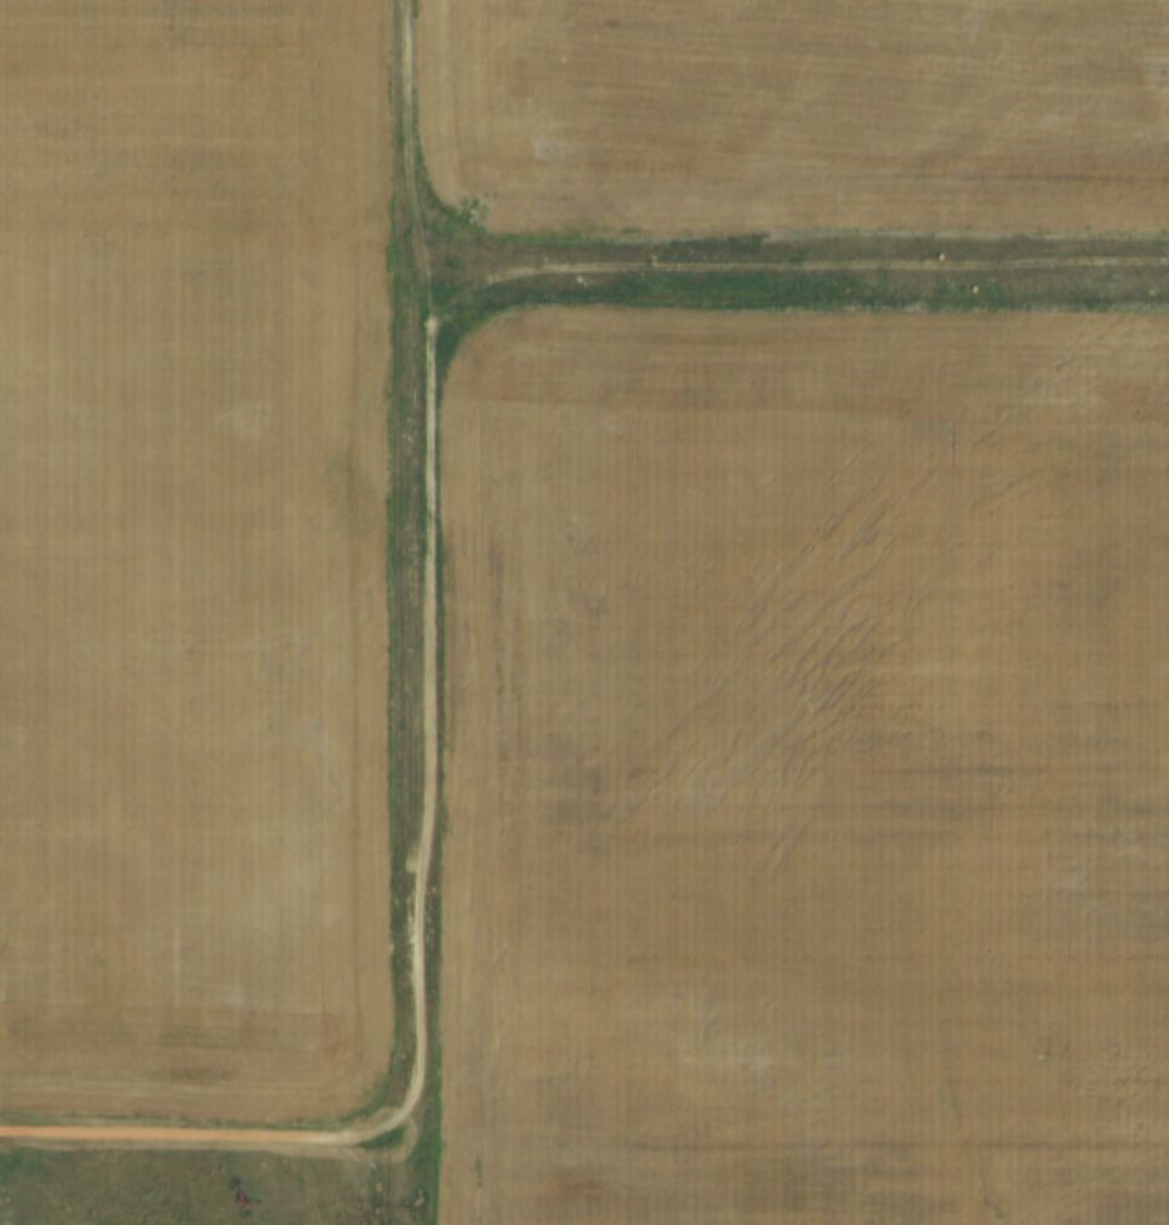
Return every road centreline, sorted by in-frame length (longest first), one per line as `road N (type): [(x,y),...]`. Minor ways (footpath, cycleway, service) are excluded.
road 1 (track): [(397,0),(395,165),(411,289),(415,1092),(405,1117),(377,1133),(0,1130)]

